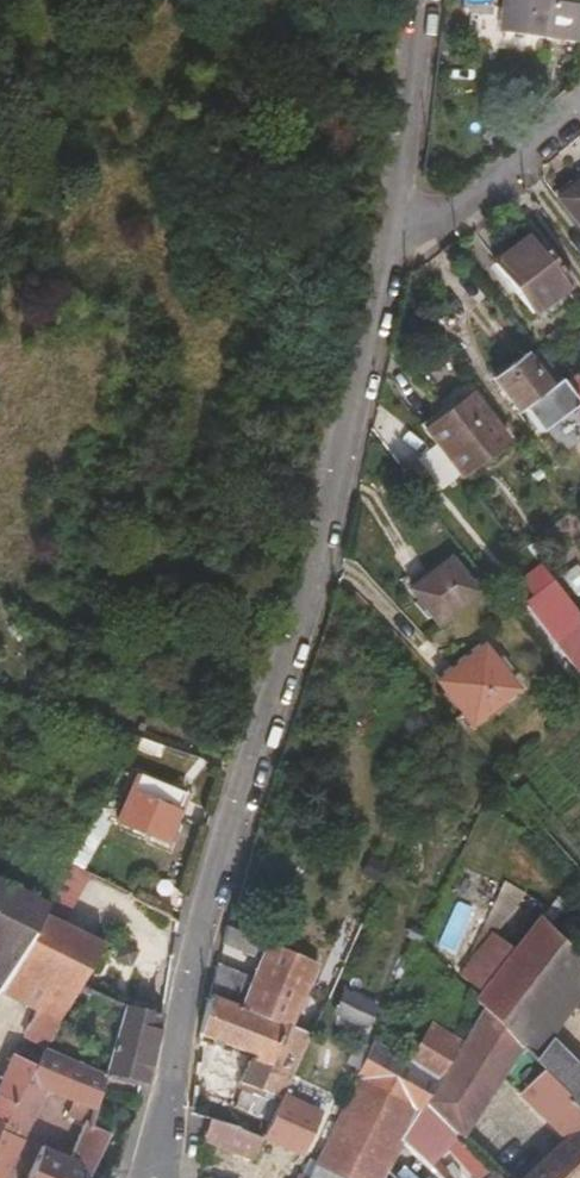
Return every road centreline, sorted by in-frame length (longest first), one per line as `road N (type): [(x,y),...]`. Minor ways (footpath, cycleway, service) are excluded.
road 1 (residential): [(380,259),(320,552),(224,850),(163,1130)]
road 2 (residential): [(412,0),(380,259)]
road 3 (residential): [(380,259),(579,99)]

